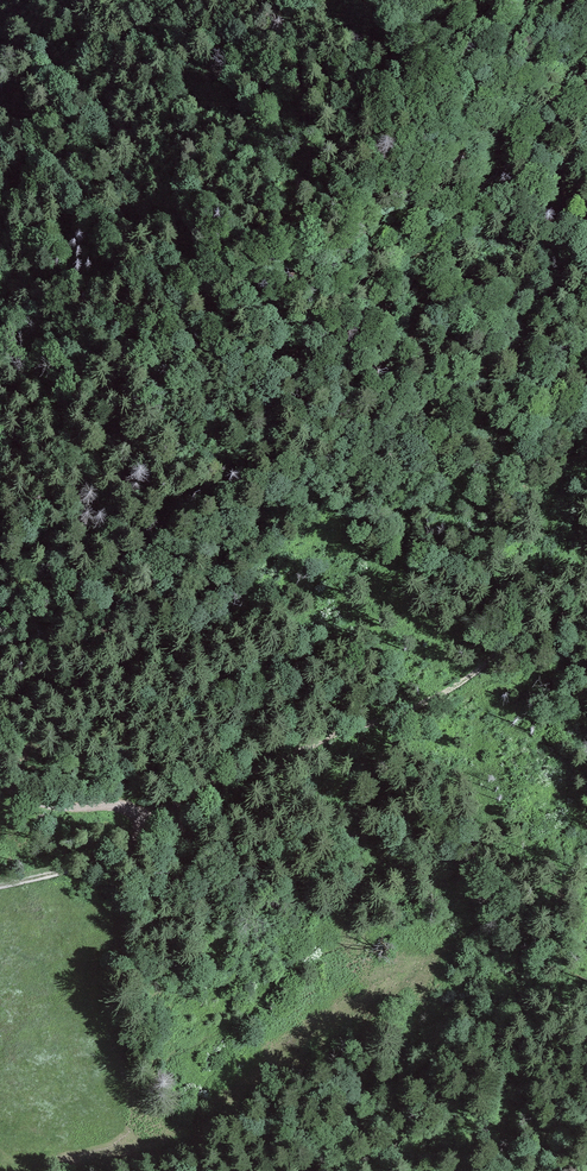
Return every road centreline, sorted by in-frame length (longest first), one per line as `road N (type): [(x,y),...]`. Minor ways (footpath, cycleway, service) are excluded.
road 1 (track): [(0,582),(58,590),(92,584),(221,548),(290,516),(405,429),(586,267)]
road 2 (track): [(586,597),(431,699),(142,820)]
road 3 (track): [(0,882),(113,857),(137,842),(142,820),(120,802),(54,807),(0,783)]
road 4 (track): [(254,63),(303,149),(333,148),(337,135),(304,0)]

